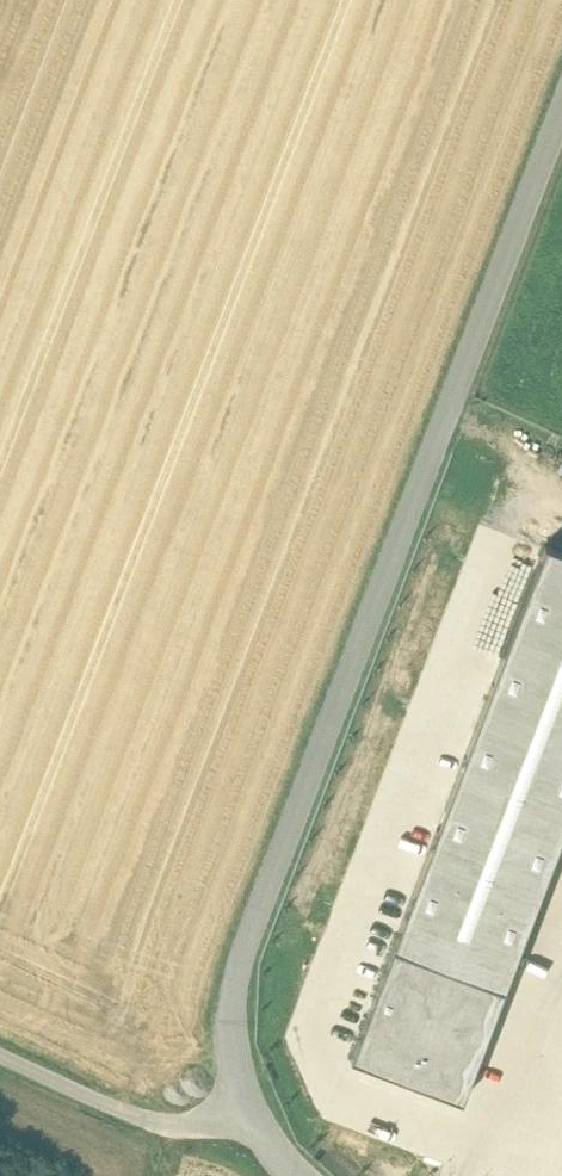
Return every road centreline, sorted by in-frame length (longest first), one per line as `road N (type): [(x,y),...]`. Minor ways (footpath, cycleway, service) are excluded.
road 1 (unclassified): [(561,107),(236,967),(232,1052),(246,1117)]
road 2 (unclassified): [(246,1117),(159,1124),(0,1051)]

